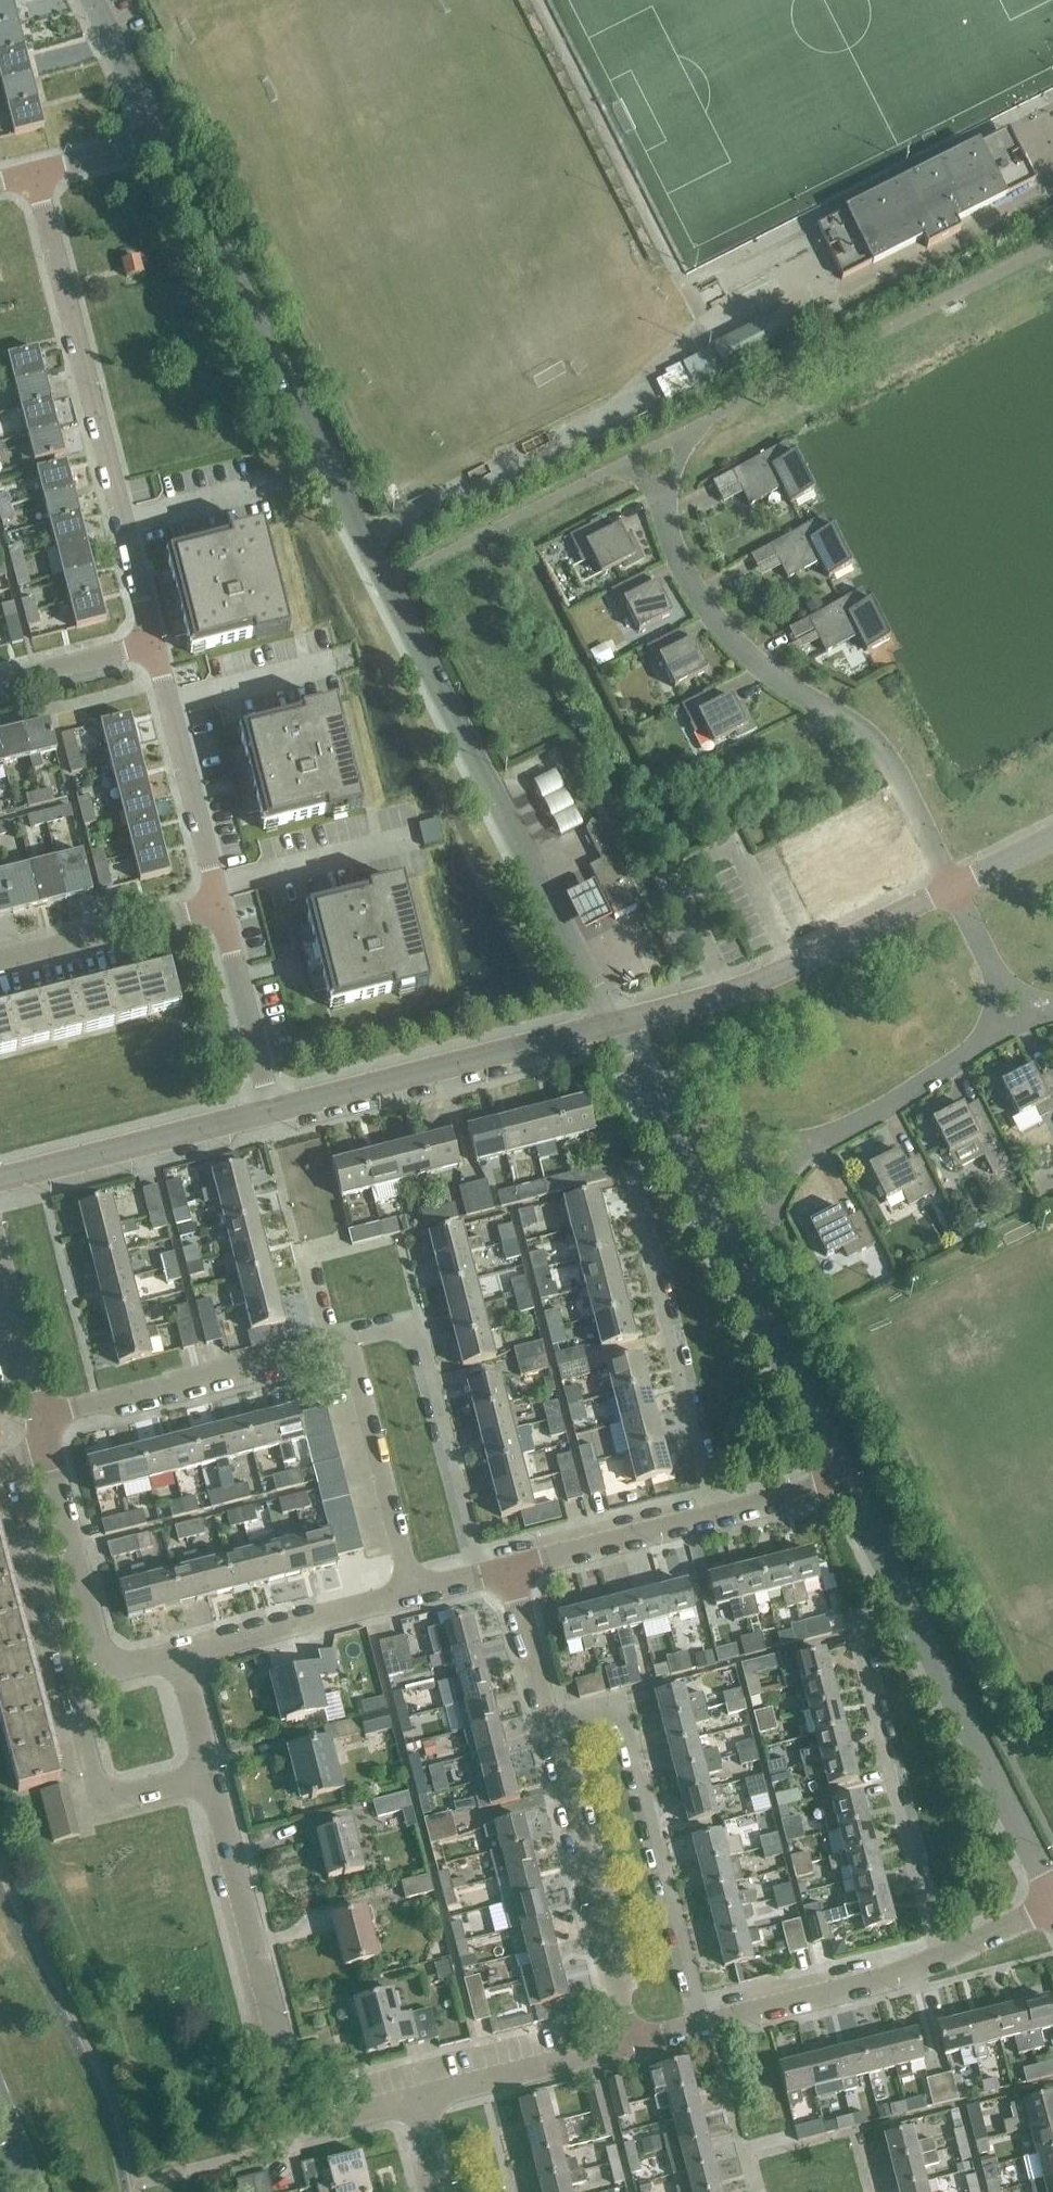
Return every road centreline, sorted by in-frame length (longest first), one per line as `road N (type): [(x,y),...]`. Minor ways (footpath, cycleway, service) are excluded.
road 1 (residential): [(613,1026),(162,138)]
road 2 (residential): [(209,1774),(98,1801),(13,1459),(49,1442)]
road 3 (residential): [(841,1477),(613,1026)]
road 4 (residential): [(954,888),(889,763),(861,732),(755,664),(724,631),(677,561),(663,507)]
road 5 (residential): [(149,638),(32,168)]
road 6 (residential): [(1050,1903),(841,1477)]
road 7 (residential): [(417,2096),(316,2121),(293,2104),(209,1774)]
road 8 (residential): [(704,2022),(616,1699),(545,1720)]
road 9 (residential): [(613,1026),(756,986),(954,888)]
road 10 (residential): [(704,2022),(885,1977),(1050,1903)]
road 11 (residential): [(275,1110),(613,1026)]
road 12 (residential): [(508,1572),(841,1477)]
road 13 (residential): [(627,2043),(545,1720)]
road 14 (residential): [(479,1580),(413,1324),(347,1341)]
road 15 (residential): [(180,1655),(110,1672),(49,1442)]
road 16 (residential): [(43,1419),(324,1346)]
road 17 (residential): [(0,1181),(275,1110)]
road 18 (residential): [(216,904),(149,638)]
road 19 (residential): [(411,1598),(347,1341)]
road 20 (residential): [(180,1655),(411,1598)]
road 21 (residential): [(821,1139),(944,1074),(1007,1016)]
road 22 (residential): [(0,959),(216,904)]
road 23 (residential): [(417,2096),(627,2043)]
road 24 (residential): [(275,1110),(216,904)]
road 25 (residential): [(43,1419),(0,1252)]
road 26 (residential): [(162,138),(93,0)]
road 27 (residential): [(0,676),(149,638)]
road 28 (residential): [(545,1720),(508,1572)]
road 29 (residential): [(32,168),(162,138)]
road 30 (residential): [(1007,1001),(954,888)]
road 31 (residential): [(209,1774),(180,1655)]

